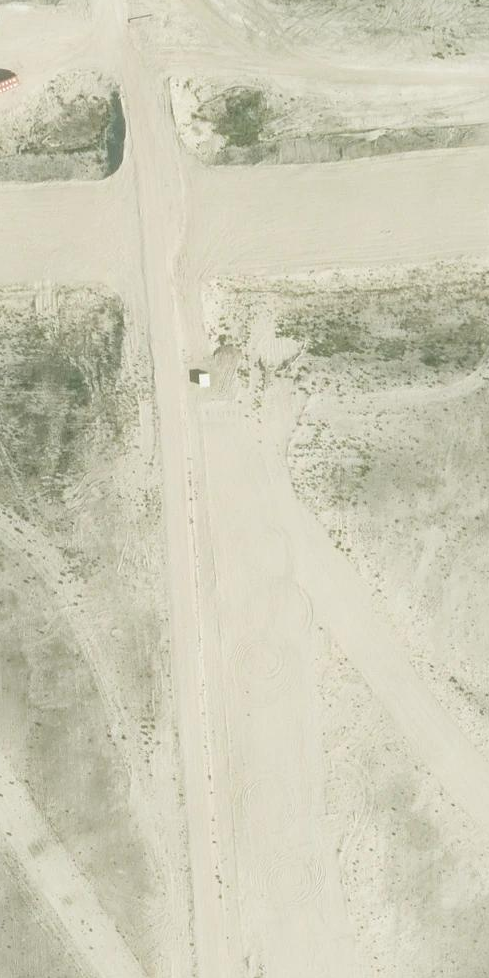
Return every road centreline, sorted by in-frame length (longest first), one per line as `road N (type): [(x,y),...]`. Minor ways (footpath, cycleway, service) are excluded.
road 1 (tertiary): [(157,977),(112,314)]
road 2 (tertiary): [(28,321),(69,977)]

